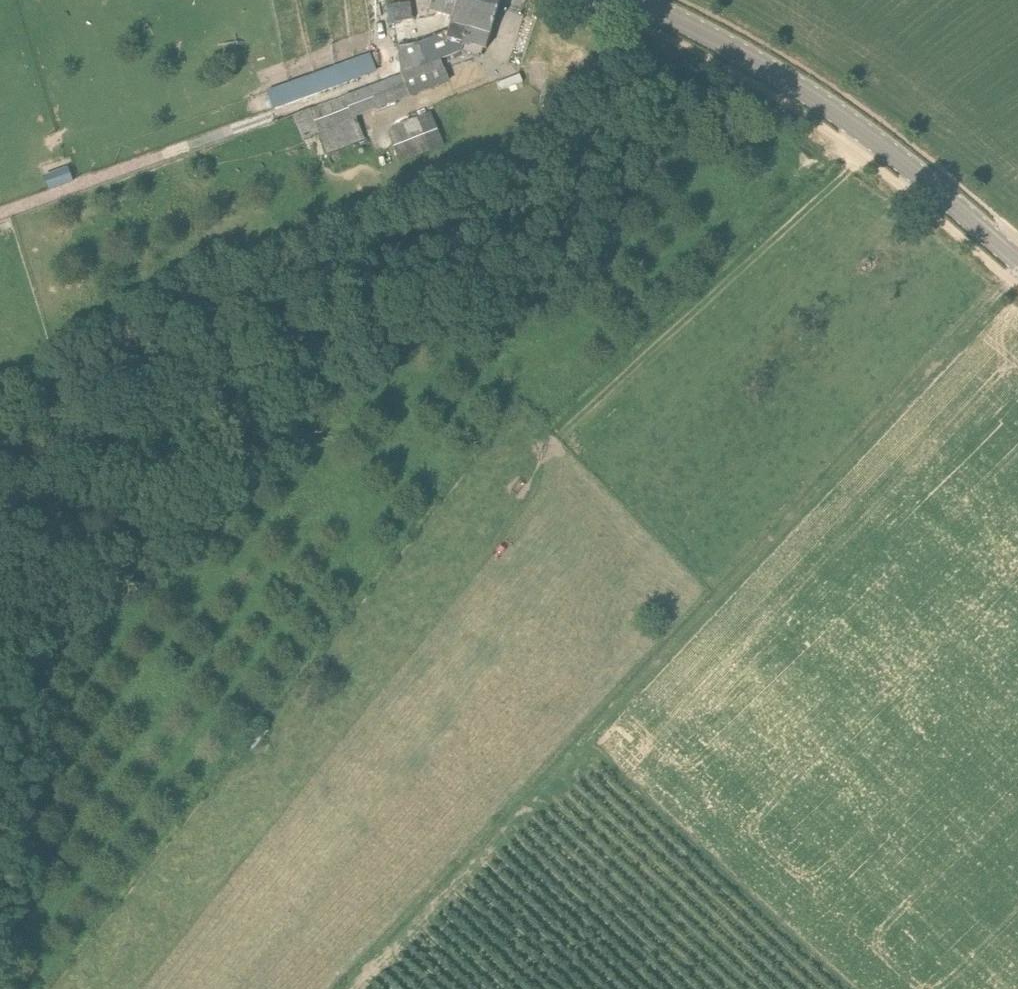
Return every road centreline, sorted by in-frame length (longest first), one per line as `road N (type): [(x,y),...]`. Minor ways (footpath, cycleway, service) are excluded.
road 1 (secondary): [(1017,260),(813,96),(637,0)]
road 2 (track): [(561,434),(848,170),(872,138)]

